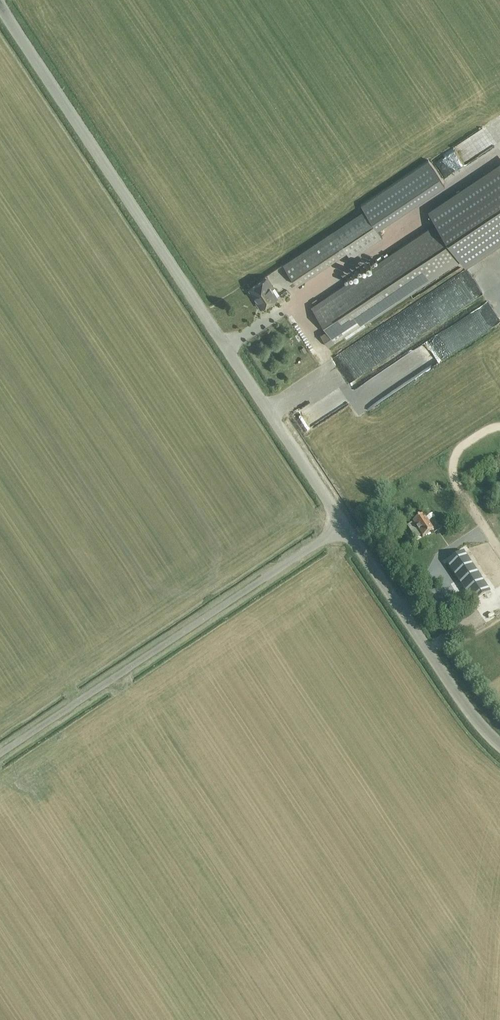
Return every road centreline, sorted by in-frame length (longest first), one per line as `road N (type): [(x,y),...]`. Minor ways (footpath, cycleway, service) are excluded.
road 1 (unclassified): [(341,530),(0,8)]
road 2 (unclassified): [(0,748),(341,530)]
road 3 (unclassified): [(499,744),(341,530)]

